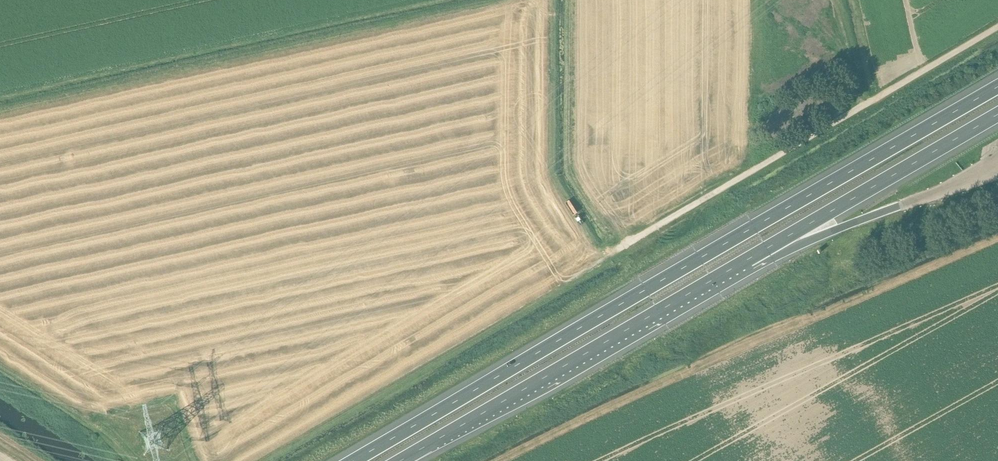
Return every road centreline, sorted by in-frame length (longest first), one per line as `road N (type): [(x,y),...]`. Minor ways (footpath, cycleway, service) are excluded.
road 1 (motorway): [(997,87),(353,460)]
road 2 (track): [(616,251),(997,27)]
road 3 (motorway): [(400,460),(748,260)]
road 4 (motorway): [(748,260),(997,114)]
road 5 (motorway): [(748,260),(899,206)]

